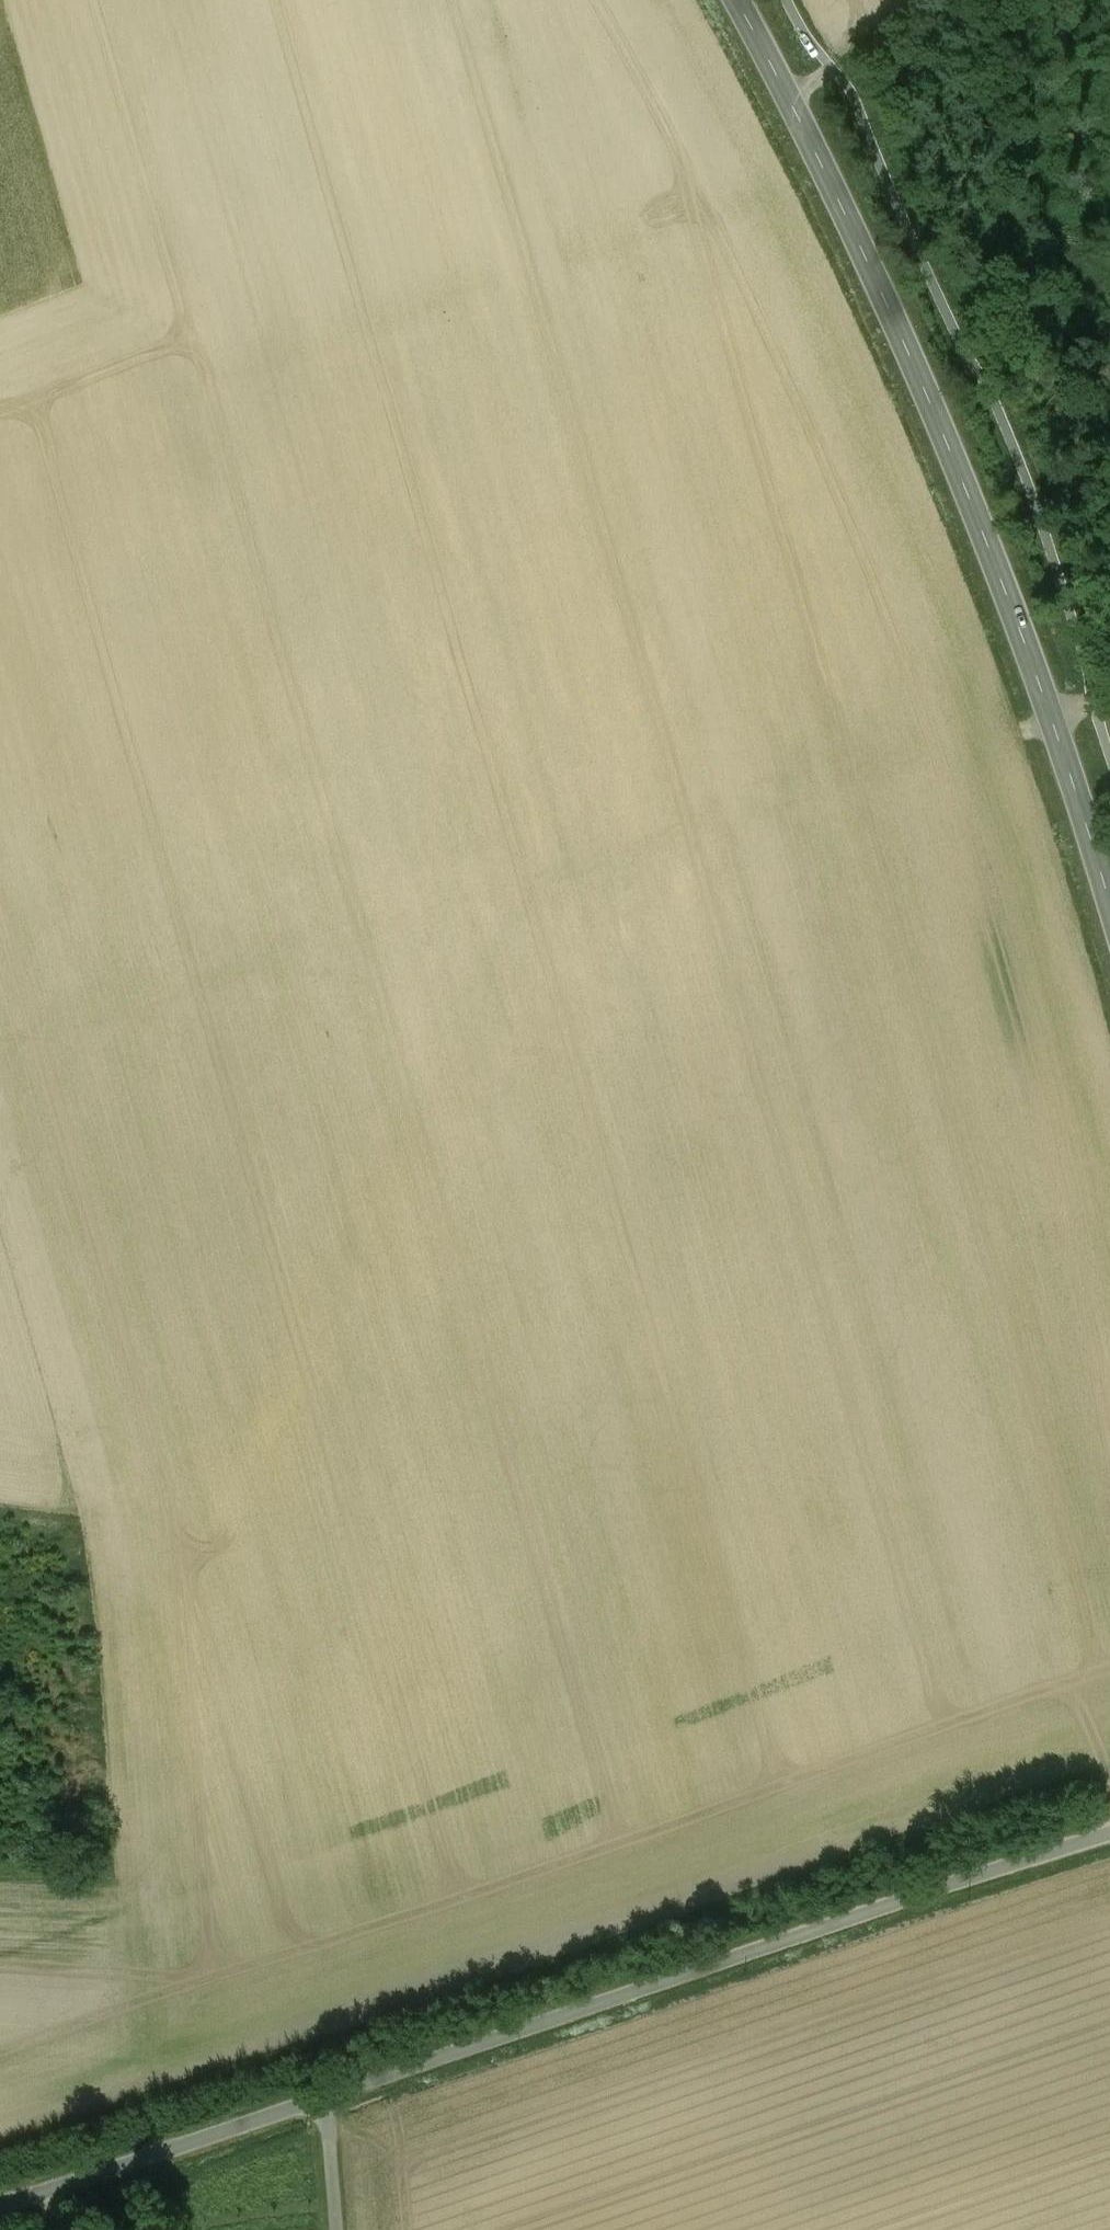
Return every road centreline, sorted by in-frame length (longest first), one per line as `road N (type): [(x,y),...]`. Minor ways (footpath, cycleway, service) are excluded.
road 1 (unclassified): [(0,2205),(1109,1834)]
road 2 (secondary): [(1109,903),(970,499),(868,262),(737,0)]

